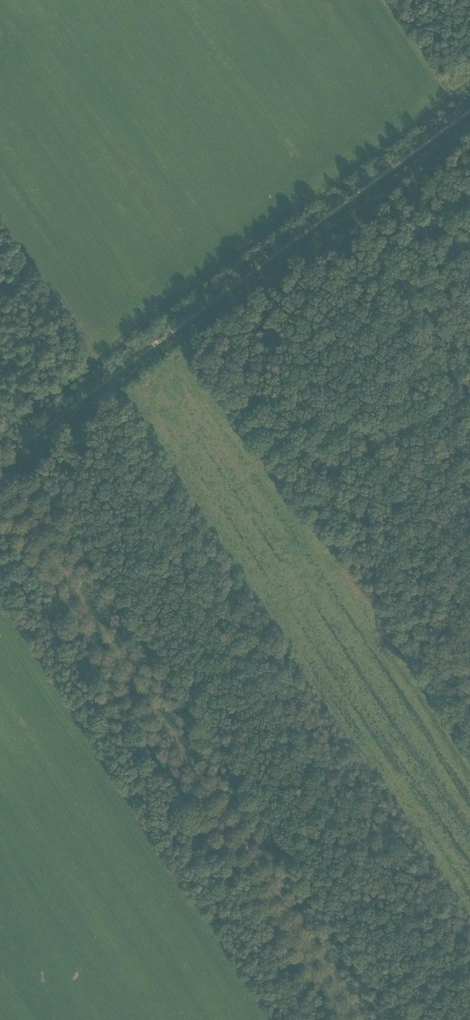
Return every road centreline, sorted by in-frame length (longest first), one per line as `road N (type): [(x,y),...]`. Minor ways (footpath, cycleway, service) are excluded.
road 1 (track): [(361,1019),(0,474)]
road 2 (track): [(0,499),(346,1019)]
road 3 (track): [(0,461),(469,110)]
road 4 (track): [(469,126),(45,449),(6,458)]

